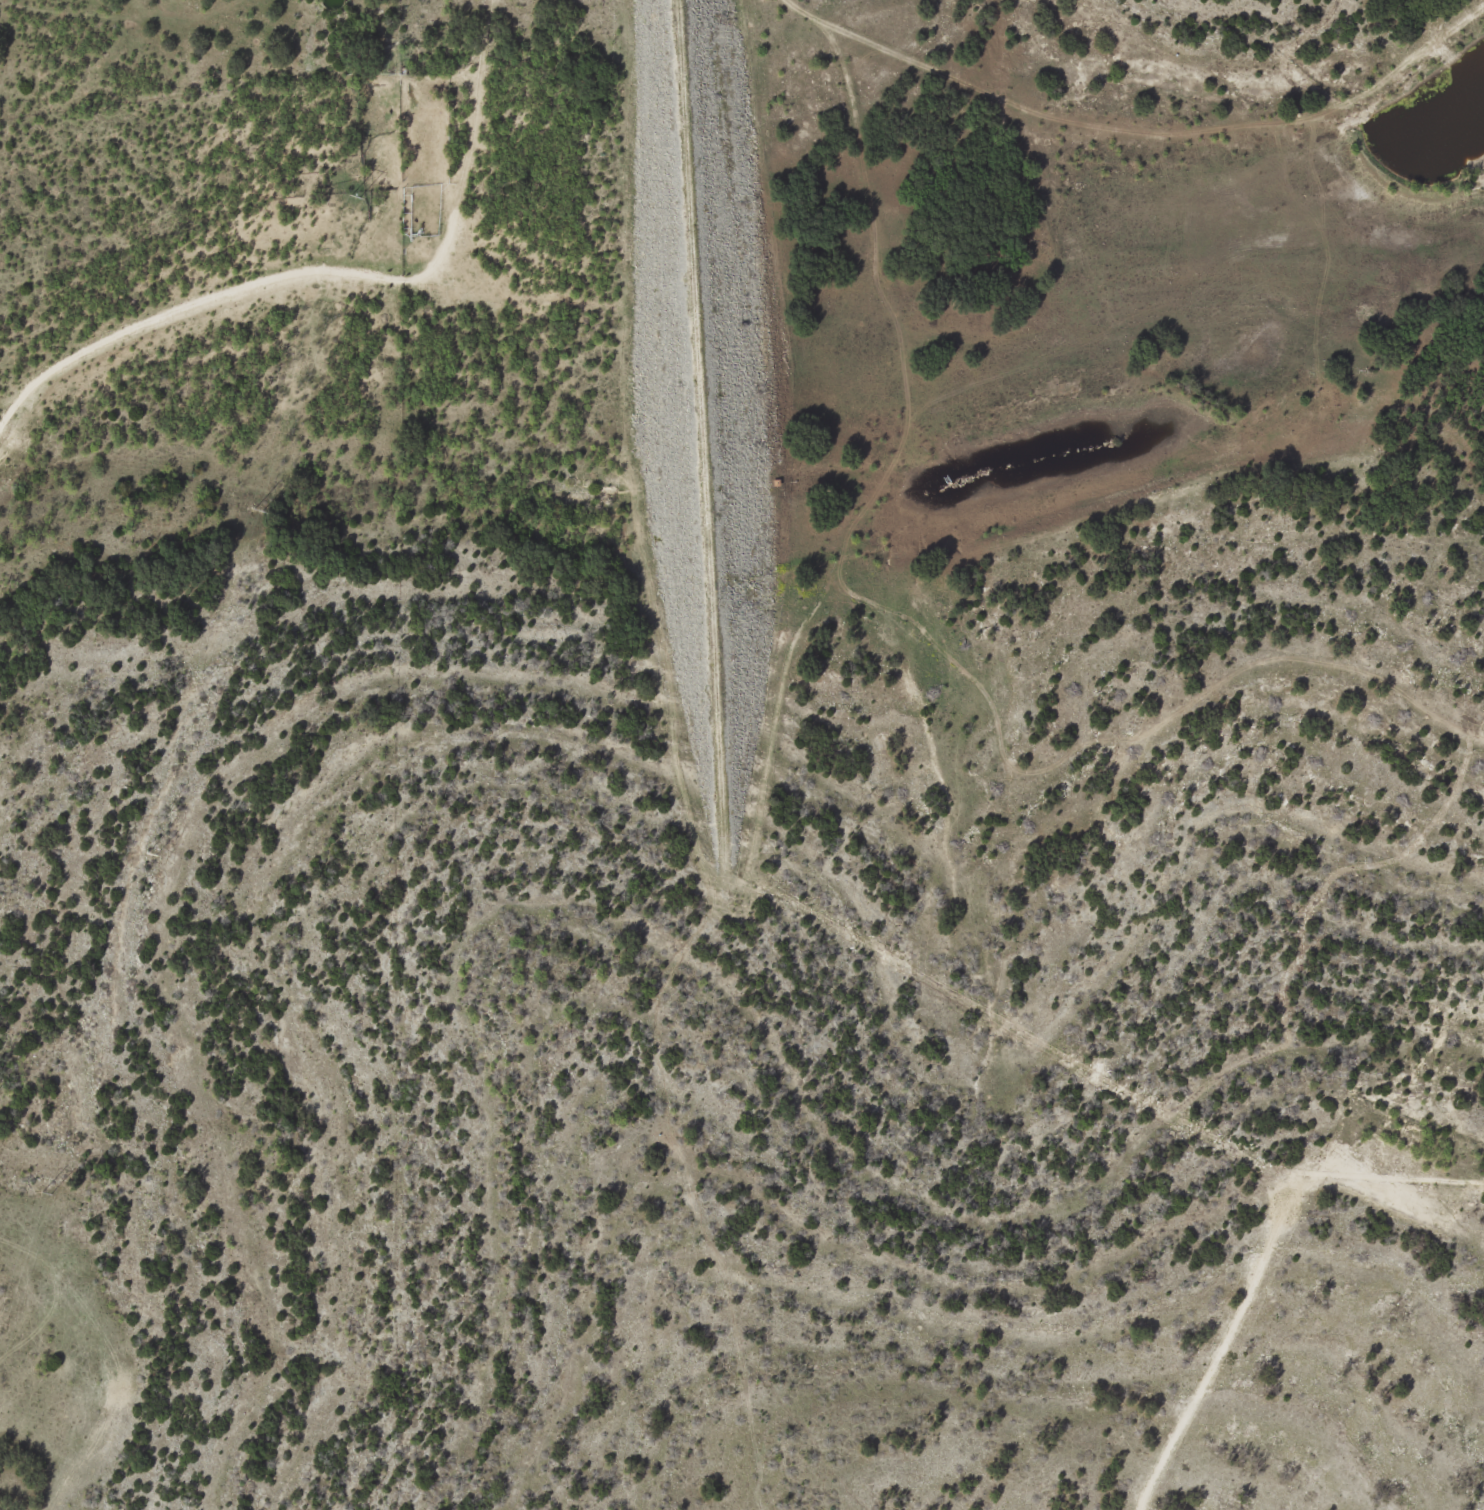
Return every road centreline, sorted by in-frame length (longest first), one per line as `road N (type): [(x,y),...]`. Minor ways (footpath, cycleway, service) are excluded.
road 1 (residential): [(0,390),(25,365),(301,240),(331,216),(321,101)]

